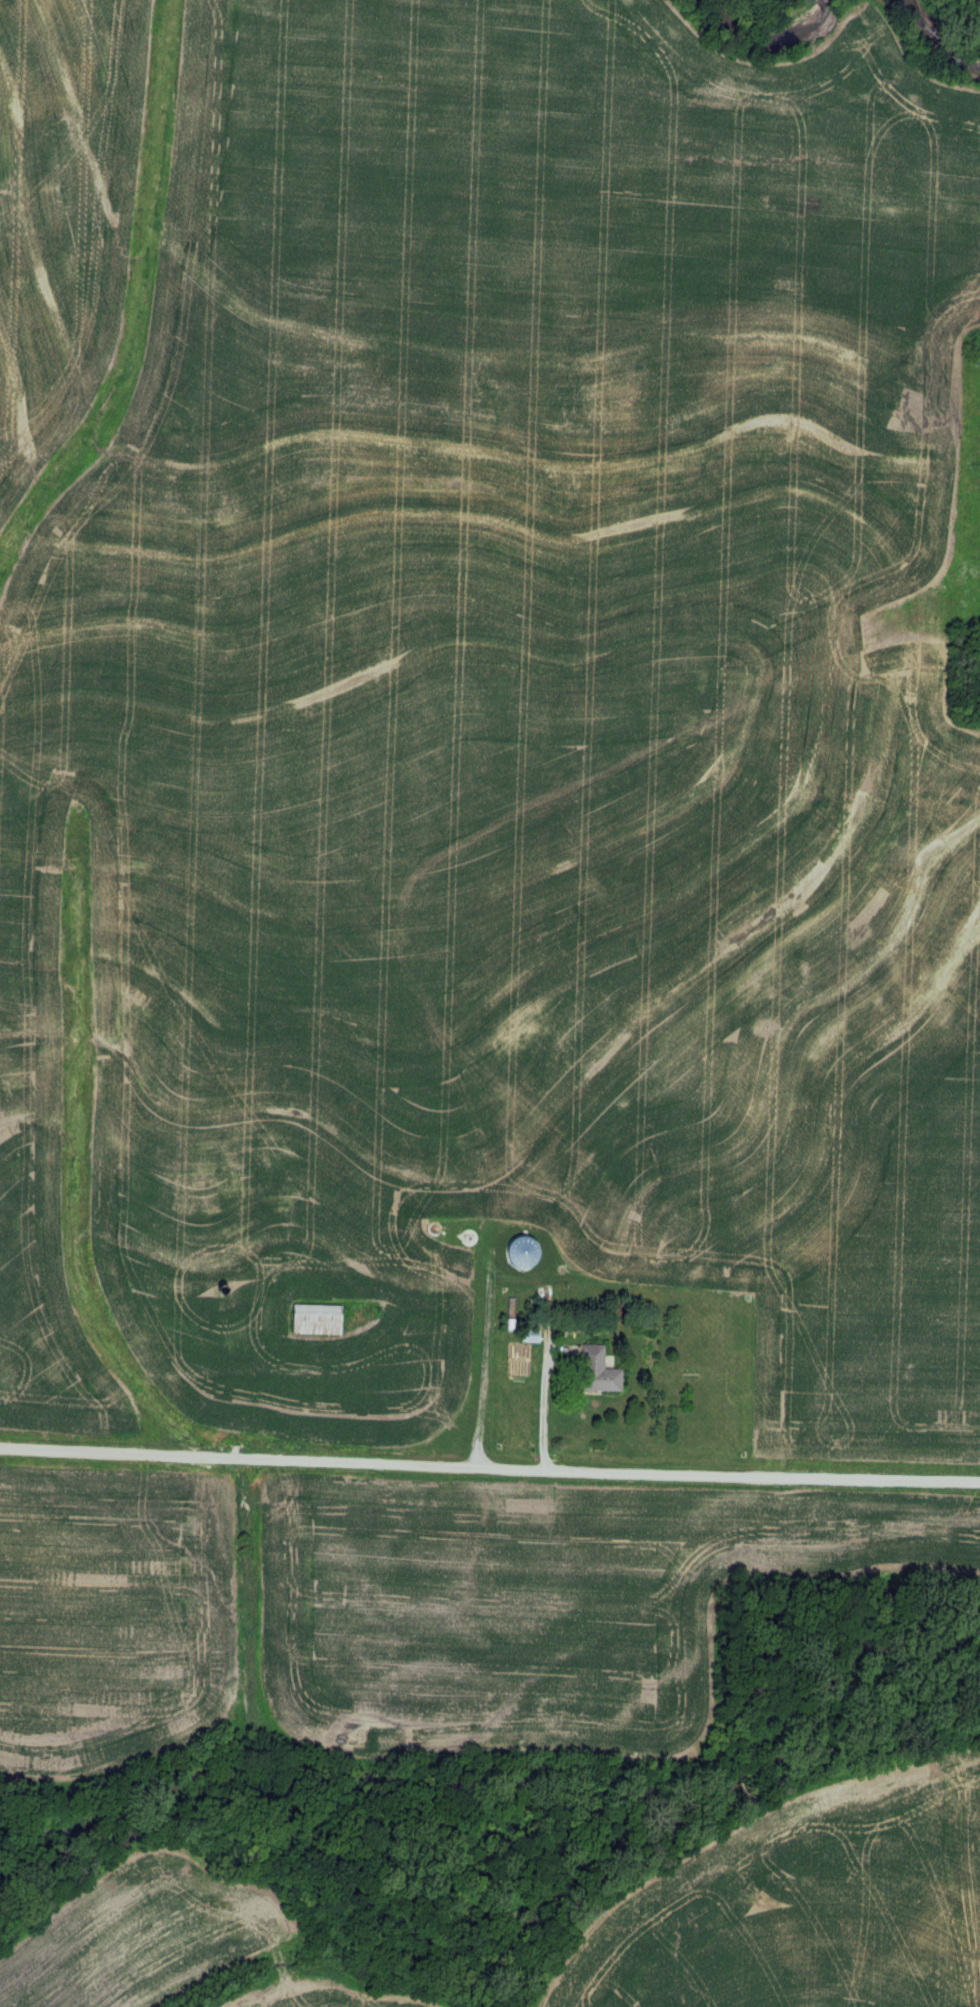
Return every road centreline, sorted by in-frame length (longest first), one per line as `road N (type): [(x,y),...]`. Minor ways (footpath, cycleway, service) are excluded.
road 1 (residential): [(0,1447),(979,1483)]

